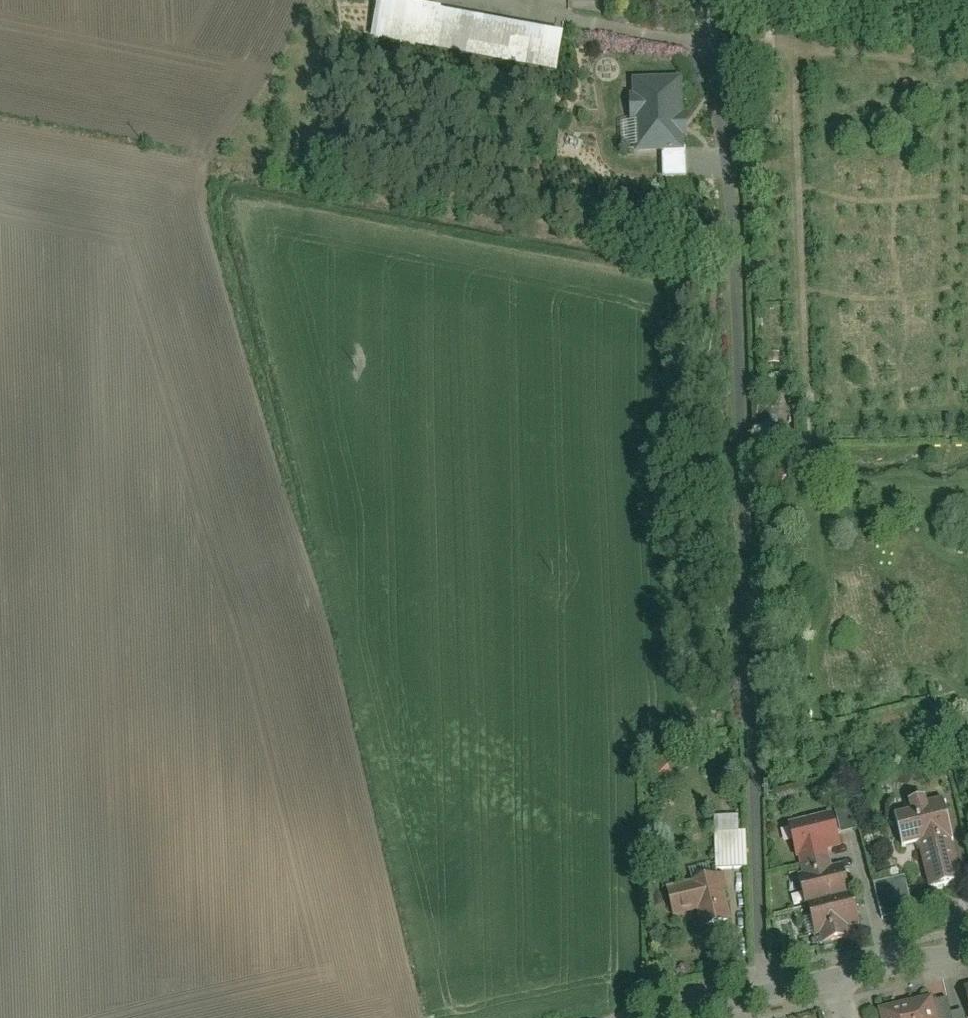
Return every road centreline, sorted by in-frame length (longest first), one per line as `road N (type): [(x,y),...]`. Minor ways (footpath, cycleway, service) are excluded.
road 1 (residential): [(833,973),(654,1017)]
road 2 (residential): [(967,940),(833,973)]

